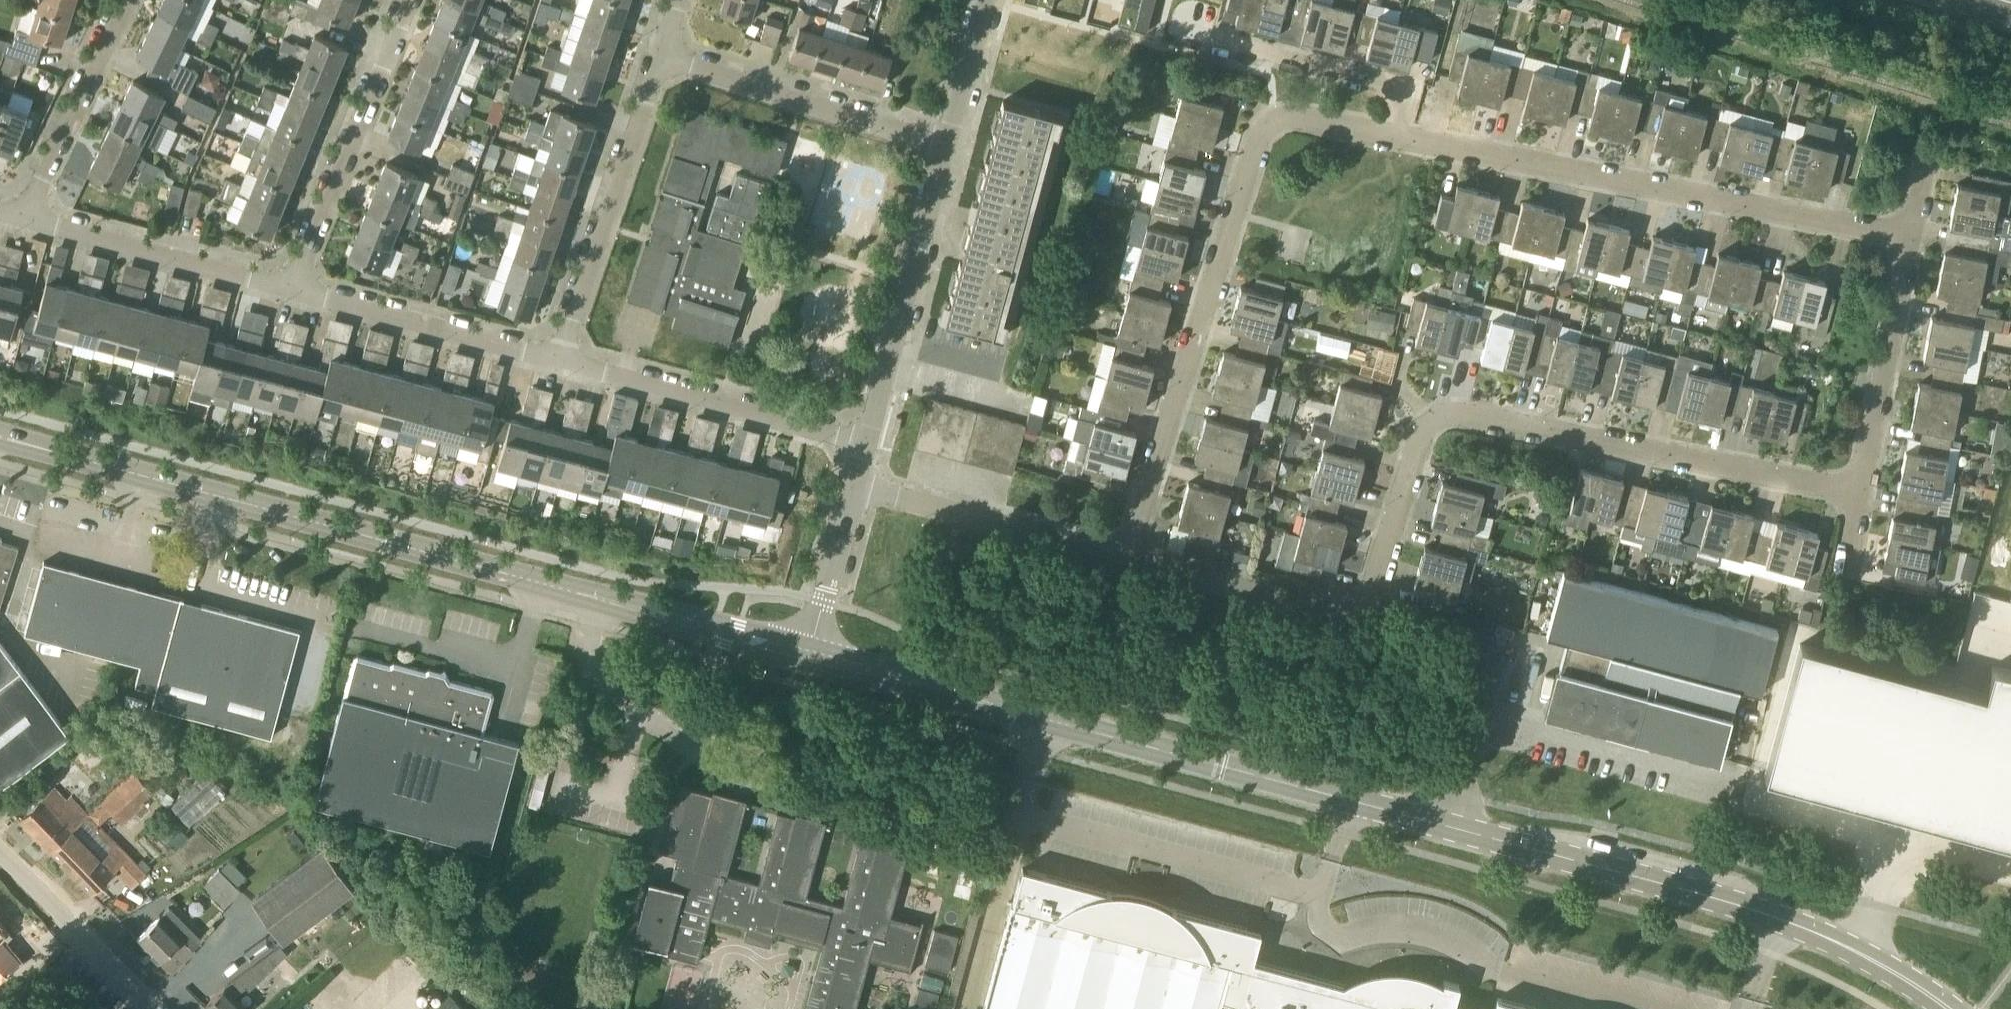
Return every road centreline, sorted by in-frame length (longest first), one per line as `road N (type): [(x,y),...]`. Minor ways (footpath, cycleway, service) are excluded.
road 1 (tertiary): [(1946,1008),(1841,945),(1780,920),(808,654)]
road 2 (residential): [(1133,564),(1329,616),(1362,614),(1432,425),(1460,418),(1859,496),(1908,241)]
road 3 (tertiary): [(808,654),(0,437)]
road 4 (residential): [(1133,564),(1261,126),(1293,114),(1404,140)]
road 5 (residential): [(1404,140),(1908,241)]
road 6 (residential): [(556,362),(662,57)]
road 7 (residential): [(866,447),(556,362)]
road 8 (residential): [(866,447),(949,141)]
road 9 (residential): [(295,291),(409,0)]
road 10 (residential): [(949,141),(662,57)]
road 11 (residential): [(855,491),(1133,564)]
road 12 (residential): [(295,291),(32,221)]
road 13 (residential): [(556,362),(295,291)]
road 14 (residential): [(1404,140),(1402,92),(1390,83),(1204,33)]
road 15 (residential): [(32,221),(42,178),(129,0)]
road 16 (unclassified): [(158,1008),(0,856)]
road 17 (residential): [(808,654),(855,491)]
road 18 (residential): [(949,141),(987,0)]

